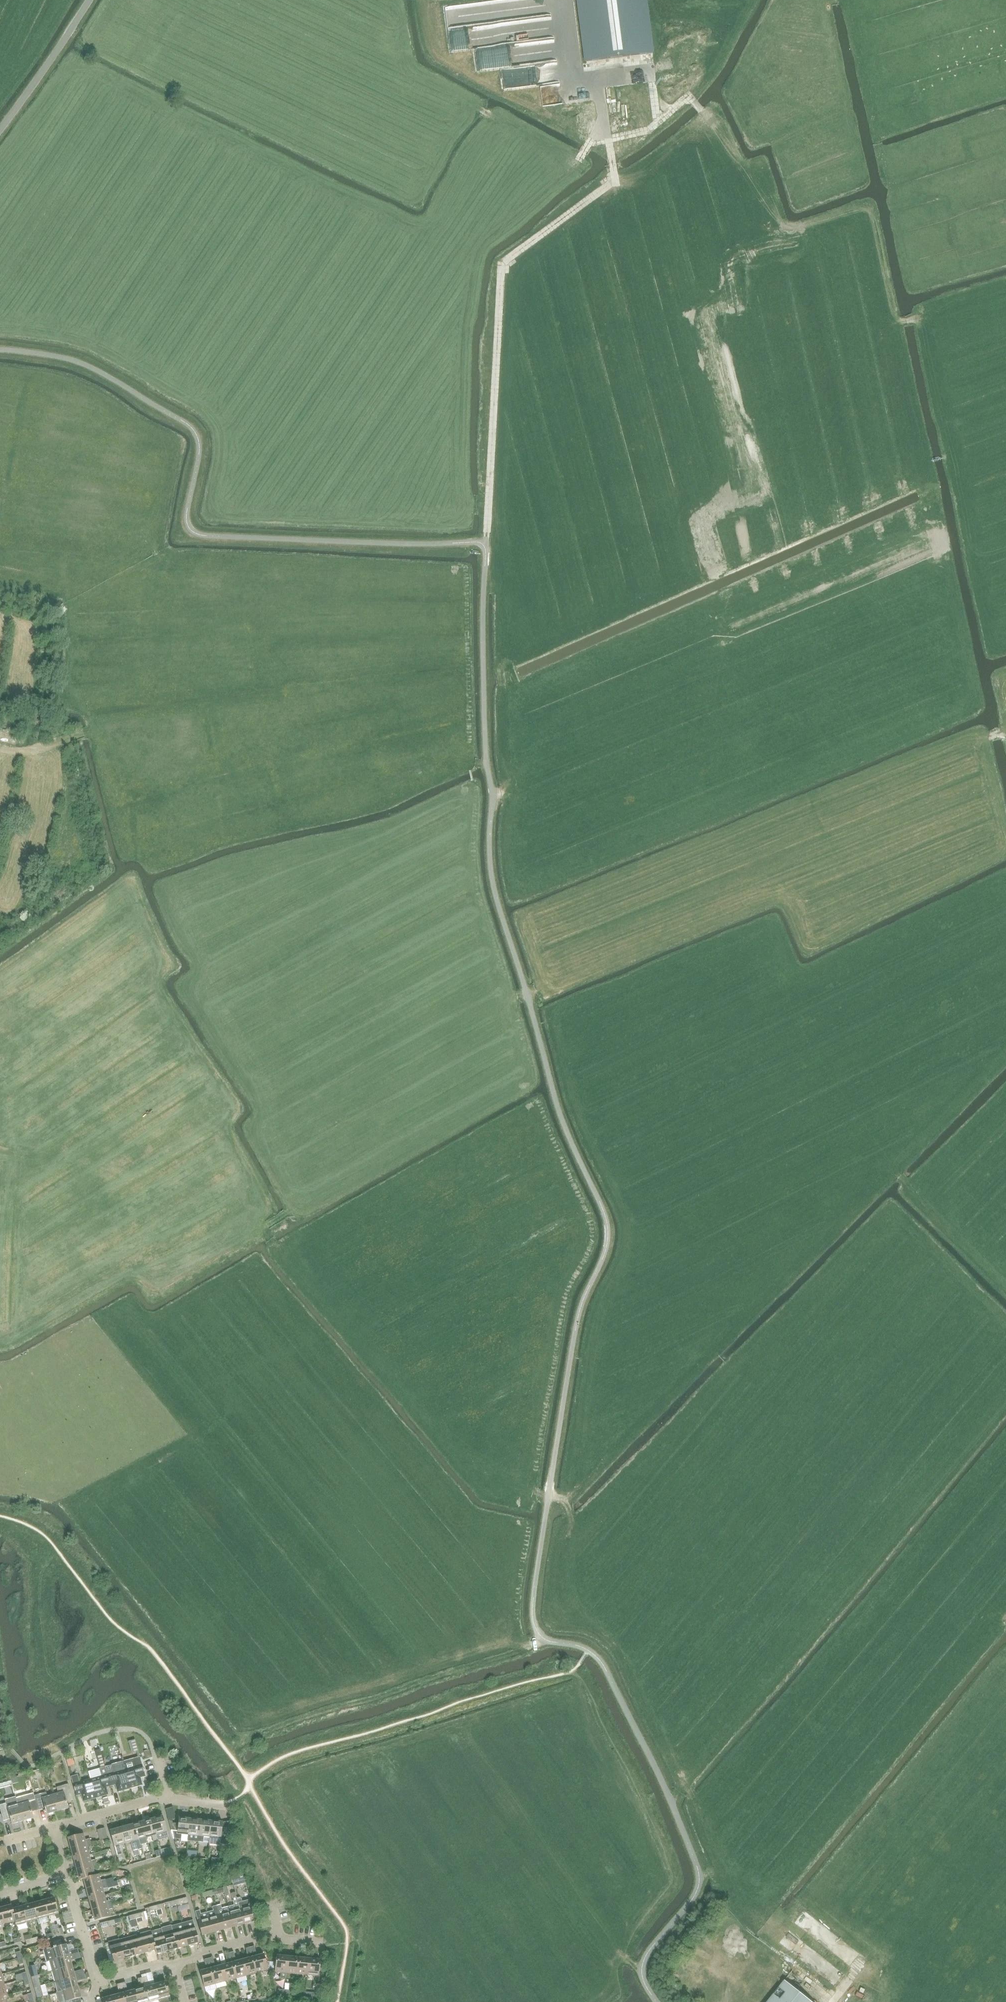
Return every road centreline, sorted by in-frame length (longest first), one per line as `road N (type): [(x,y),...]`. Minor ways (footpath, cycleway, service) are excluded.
road 1 (track): [(608,139),(615,180),(501,264),(483,545)]
road 2 (residential): [(67,1877),(96,1981),(174,1961)]
road 3 (residential): [(54,1828),(160,1798),(223,1805)]
road 4 (unclassified): [(0,128),(91,0)]
road 5 (residential): [(174,1961),(261,1937),(319,1942)]

